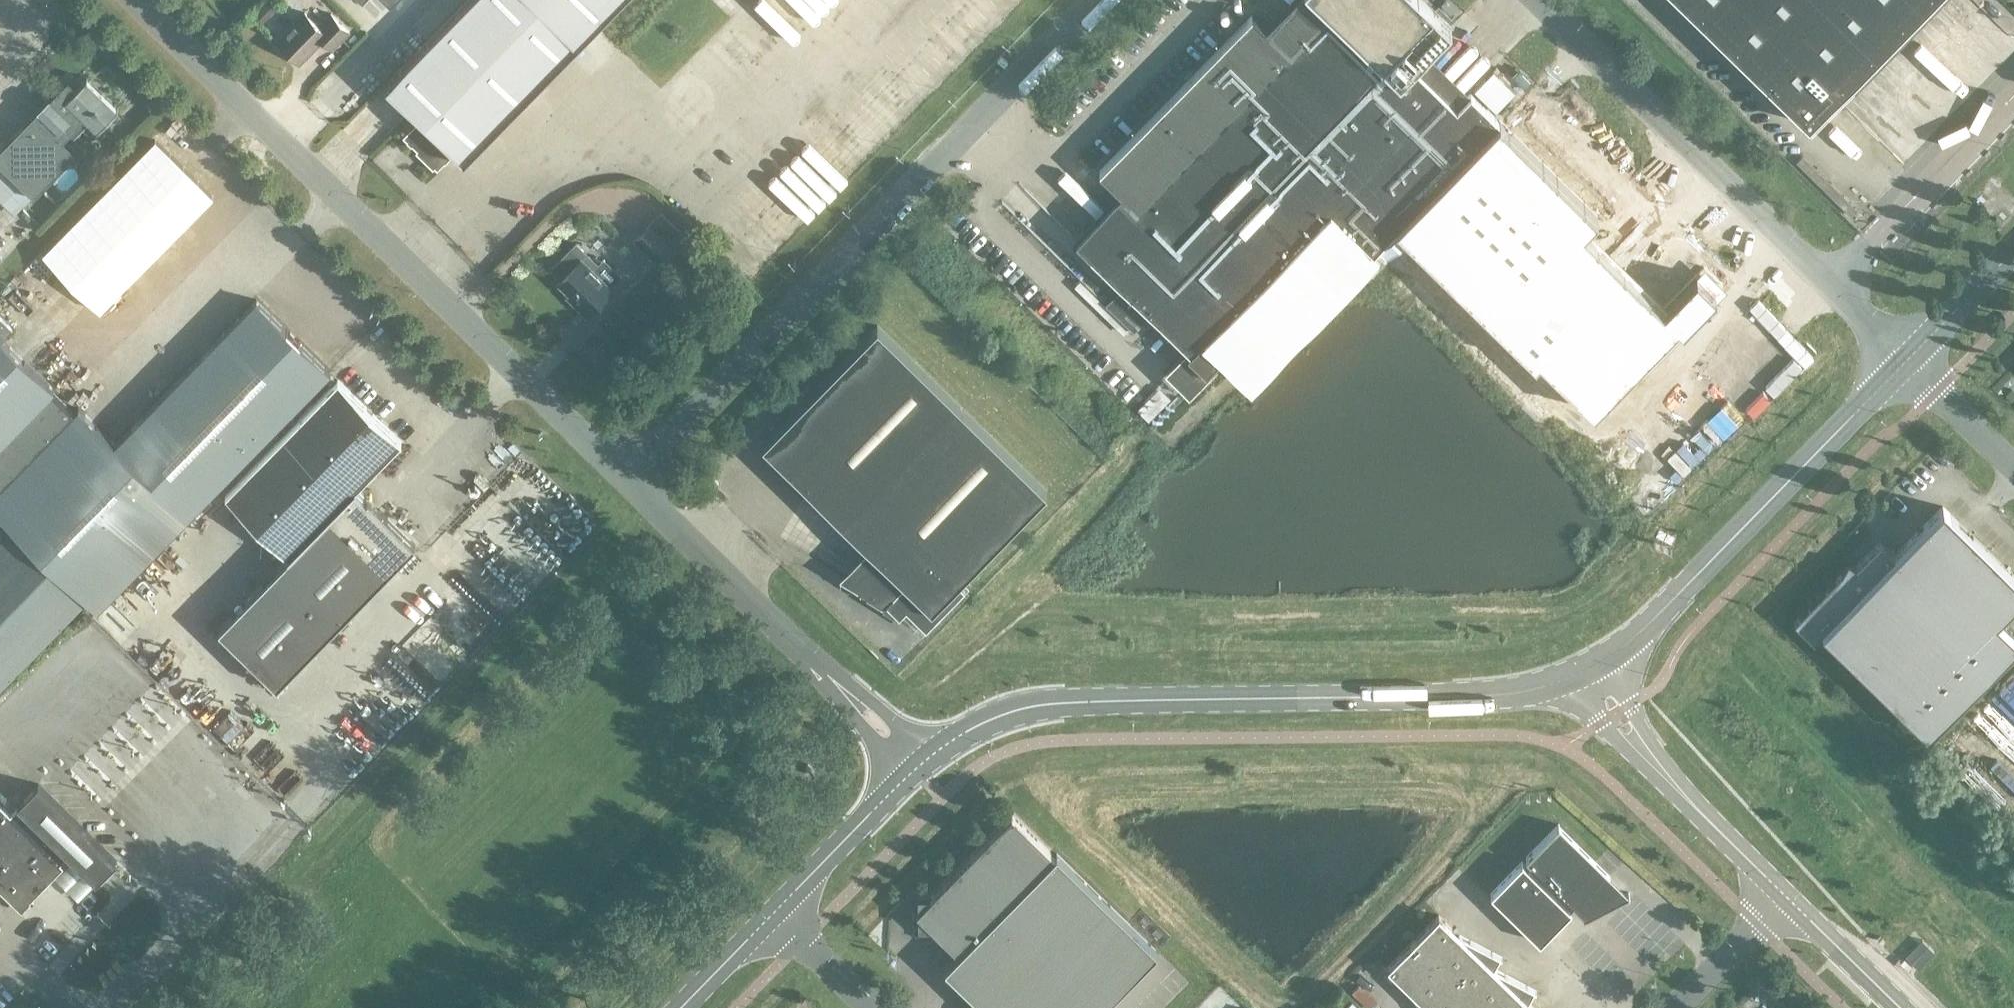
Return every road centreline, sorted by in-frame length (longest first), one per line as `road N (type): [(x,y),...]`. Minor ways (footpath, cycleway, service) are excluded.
road 1 (unclassified): [(636,486),(133,0)]
road 2 (unclassified): [(636,486),(1100,0)]
road 3 (tertiary): [(918,769),(968,730),(1049,704),(1468,697),(1569,680)]
road 4 (unclassified): [(1905,366),(1537,0)]
road 5 (tertiary): [(1905,366),(1671,607),(1607,661)]
road 6 (unclassified): [(848,699),(636,486)]
road 7 (tertiary): [(772,916),(918,769)]
road 8 (unclassified): [(117,1007),(260,863)]
road 9 (tertiary): [(1783,894),(1650,757)]
road 10 (tertiary): [(1899,1007),(1783,894)]
road 11 (unclassified): [(1675,1007),(1783,894)]
road 12 (tertiary): [(2013,255),(1905,366)]
road 13 (unclassified): [(2013,472),(1905,366)]
road 14 (unclassified): [(867,1007),(772,916)]
road 15 (tertiary): [(681,1007),(772,916)]

